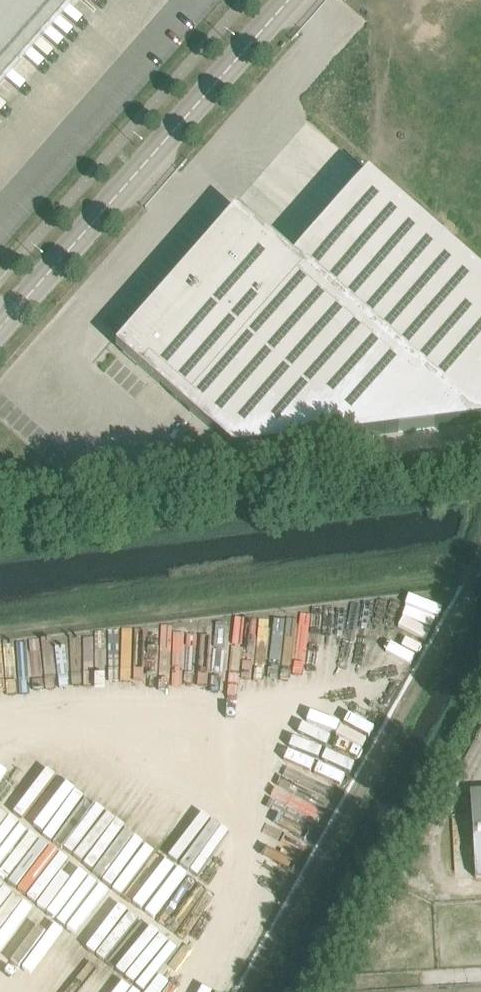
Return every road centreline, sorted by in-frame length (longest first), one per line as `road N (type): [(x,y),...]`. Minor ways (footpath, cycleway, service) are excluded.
road 1 (unclassified): [(0,328),(284,0)]

